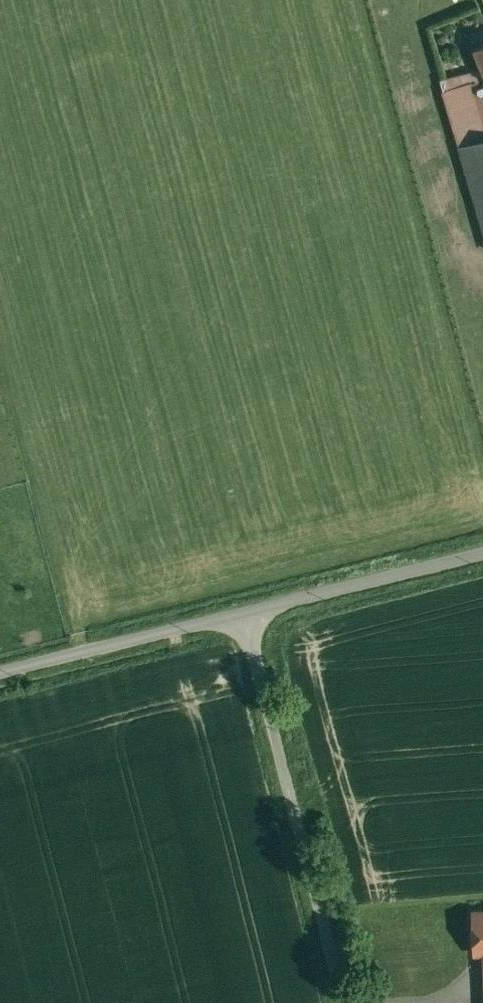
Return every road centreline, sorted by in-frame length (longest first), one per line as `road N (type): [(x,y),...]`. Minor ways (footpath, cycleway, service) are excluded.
road 1 (unclassified): [(247,618),(348,1002)]
road 2 (unclassified): [(0,676),(247,618)]
road 3 (unclassified): [(247,618),(482,558)]

